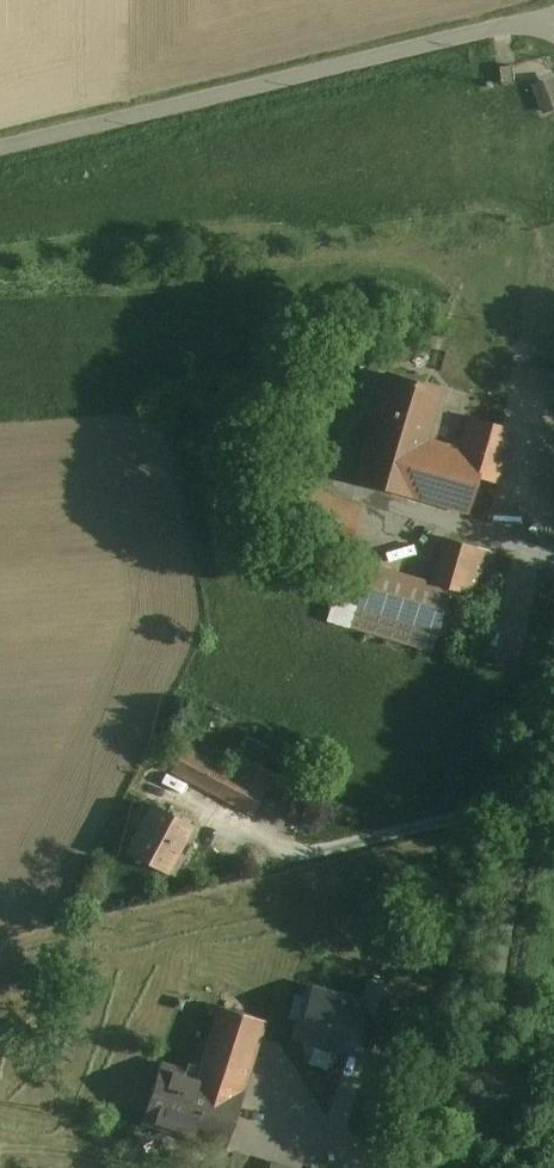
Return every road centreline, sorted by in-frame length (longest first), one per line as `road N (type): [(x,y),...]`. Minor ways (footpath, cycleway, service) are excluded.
road 1 (unclassified): [(0,150),(553,20)]
road 2 (unclassified): [(553,663),(459,1167)]

